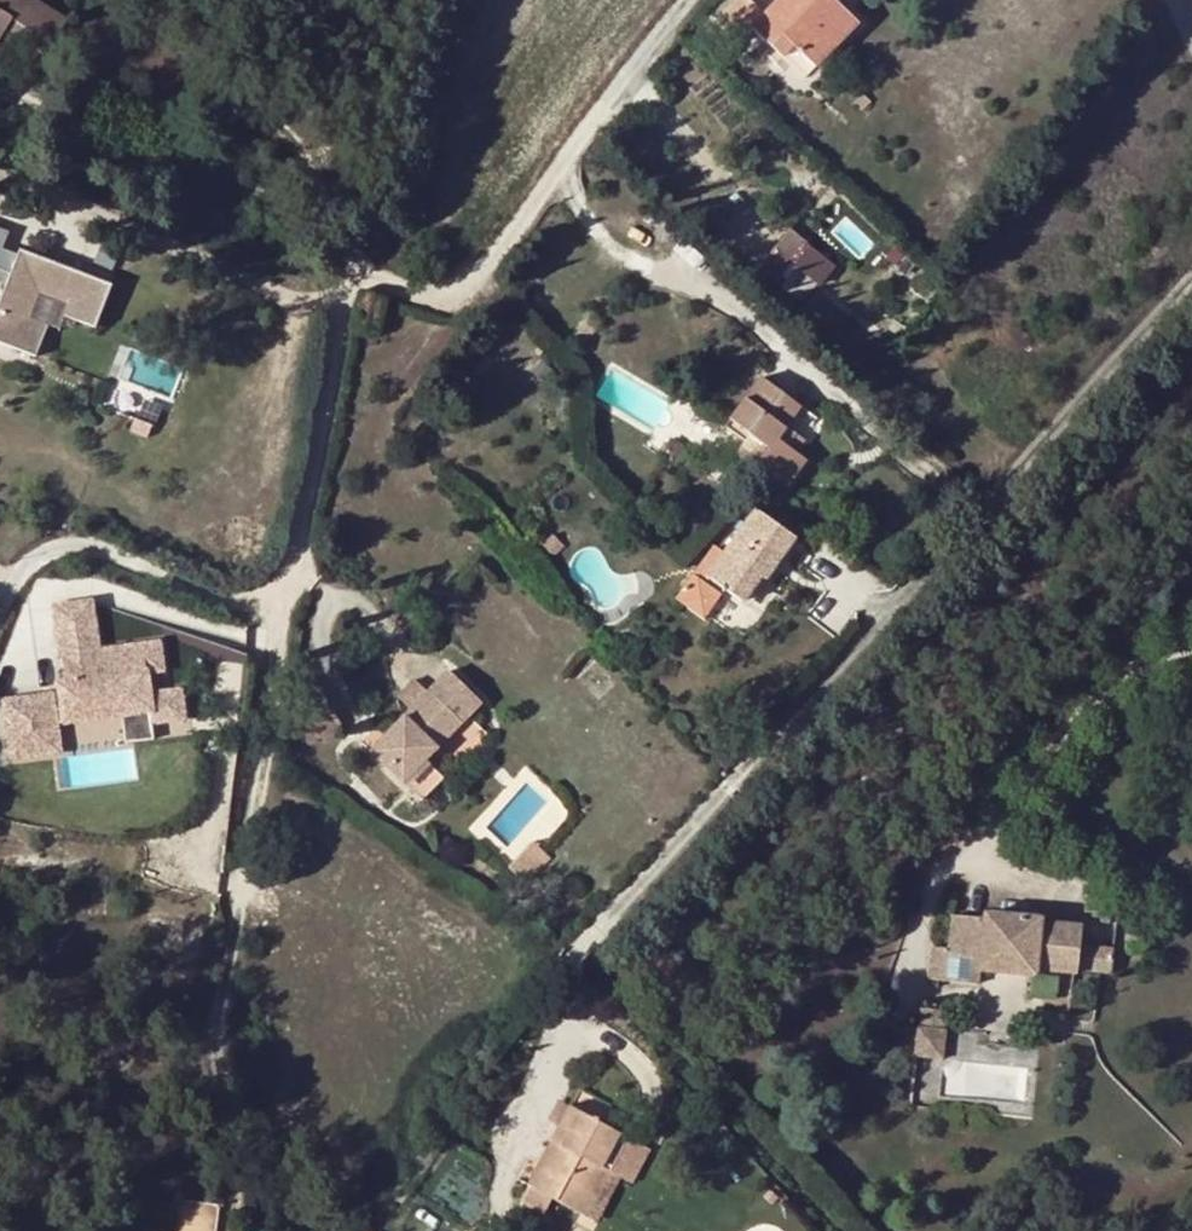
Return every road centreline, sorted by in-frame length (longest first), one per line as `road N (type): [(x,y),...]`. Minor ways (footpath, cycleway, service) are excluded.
road 1 (residential): [(594,940),(1191,285)]
road 2 (residential): [(334,322),(290,572),(269,599),(237,602),(76,545),(37,564),(0,603)]
road 3 (residential): [(334,322),(356,271),(441,308),(478,278),(691,0)]
road 4 (residential): [(0,182),(334,322)]

